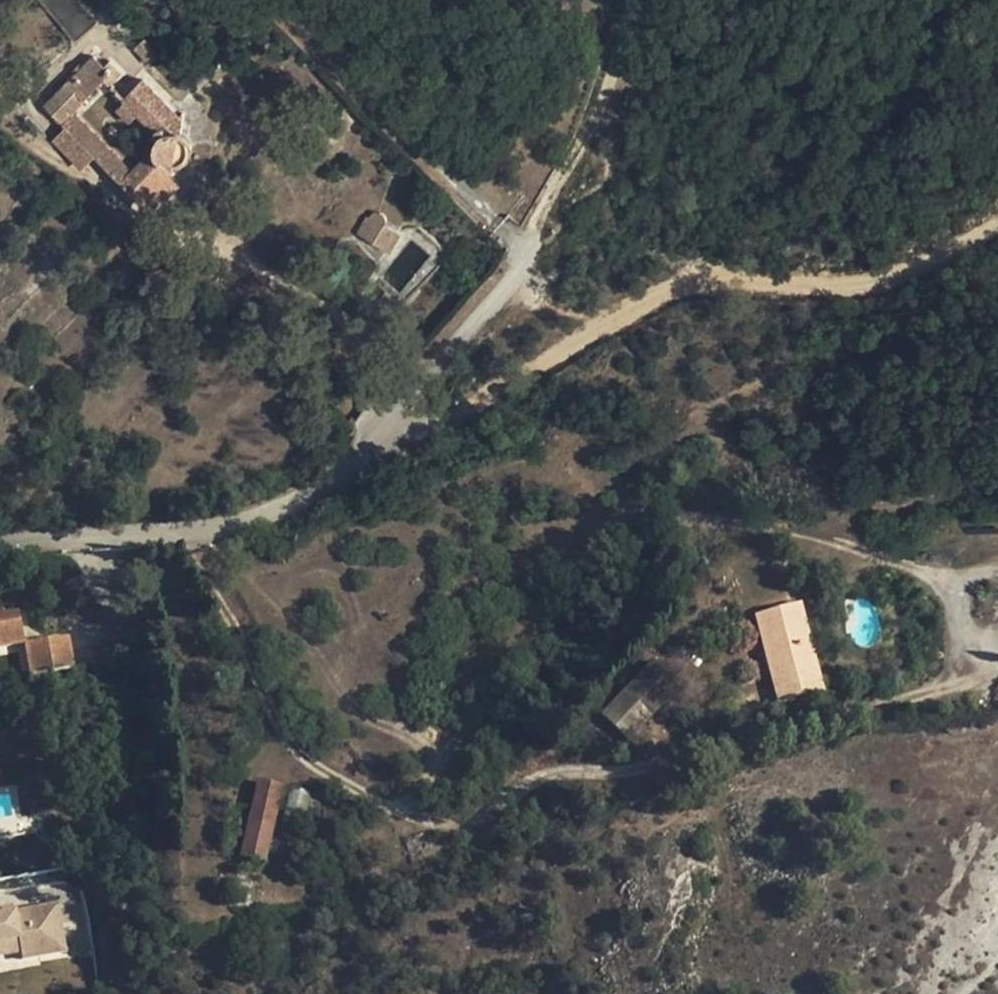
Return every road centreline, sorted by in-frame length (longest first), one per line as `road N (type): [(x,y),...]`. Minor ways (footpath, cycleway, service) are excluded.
road 1 (track): [(186,533),(192,563),(275,717),(311,763),(419,821),(446,824),(538,778),(657,763),(997,669)]
road 2 (track): [(419,821),(487,721),(555,641),(627,577),(692,547),(773,533),(933,576),(957,605),(975,679)]
road 3 (track): [(384,431),(691,278),(883,280),(997,221)]
road 4 (residential): [(0,548),(186,533),(261,517),(333,489),(373,455),(384,431)]
road 5 (unclassified): [(540,214),(526,259),(409,391),(384,431)]
road 6 (track): [(638,0),(599,109),(540,214)]

